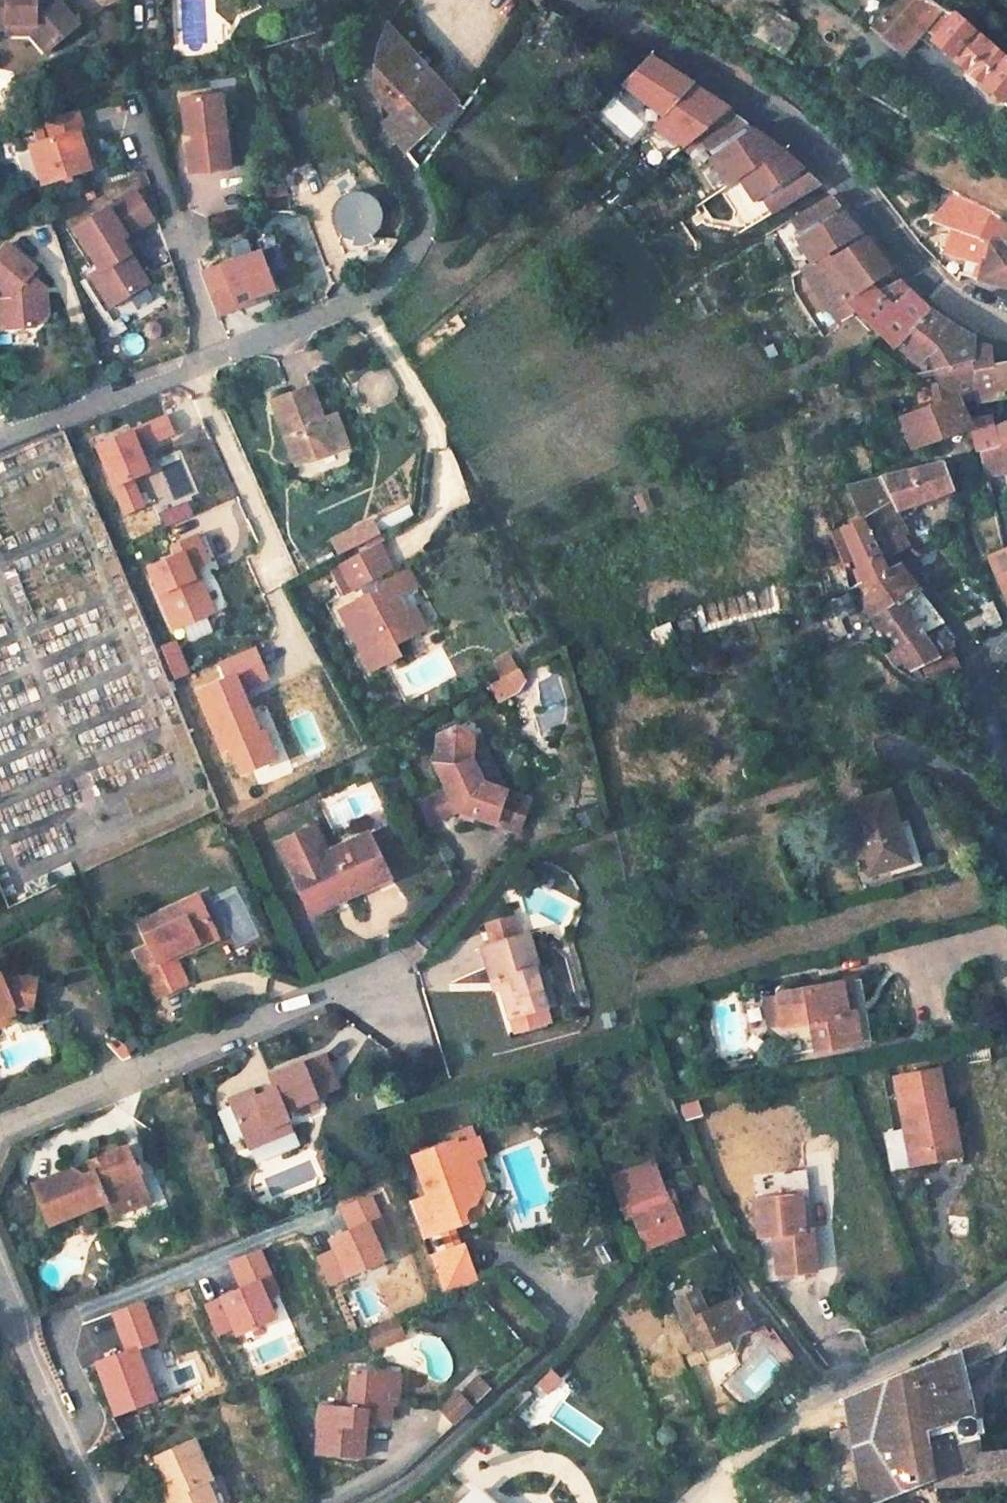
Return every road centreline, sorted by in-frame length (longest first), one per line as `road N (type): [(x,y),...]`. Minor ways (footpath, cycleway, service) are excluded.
road 1 (unclassified): [(0,446),(358,301),(390,279),(423,226),(419,197),(375,131),(361,95),(361,58),(388,0)]
road 2 (residential): [(581,0),(768,108),(850,182),(954,304),(1006,331)]
road 3 (residential): [(708,1502),(830,1391),(1006,1286)]
road 4 (track): [(73,414),(169,651),(216,690)]
road 5 (residential): [(0,1281),(103,1502)]
road 6 (residential): [(986,664),(901,559)]

